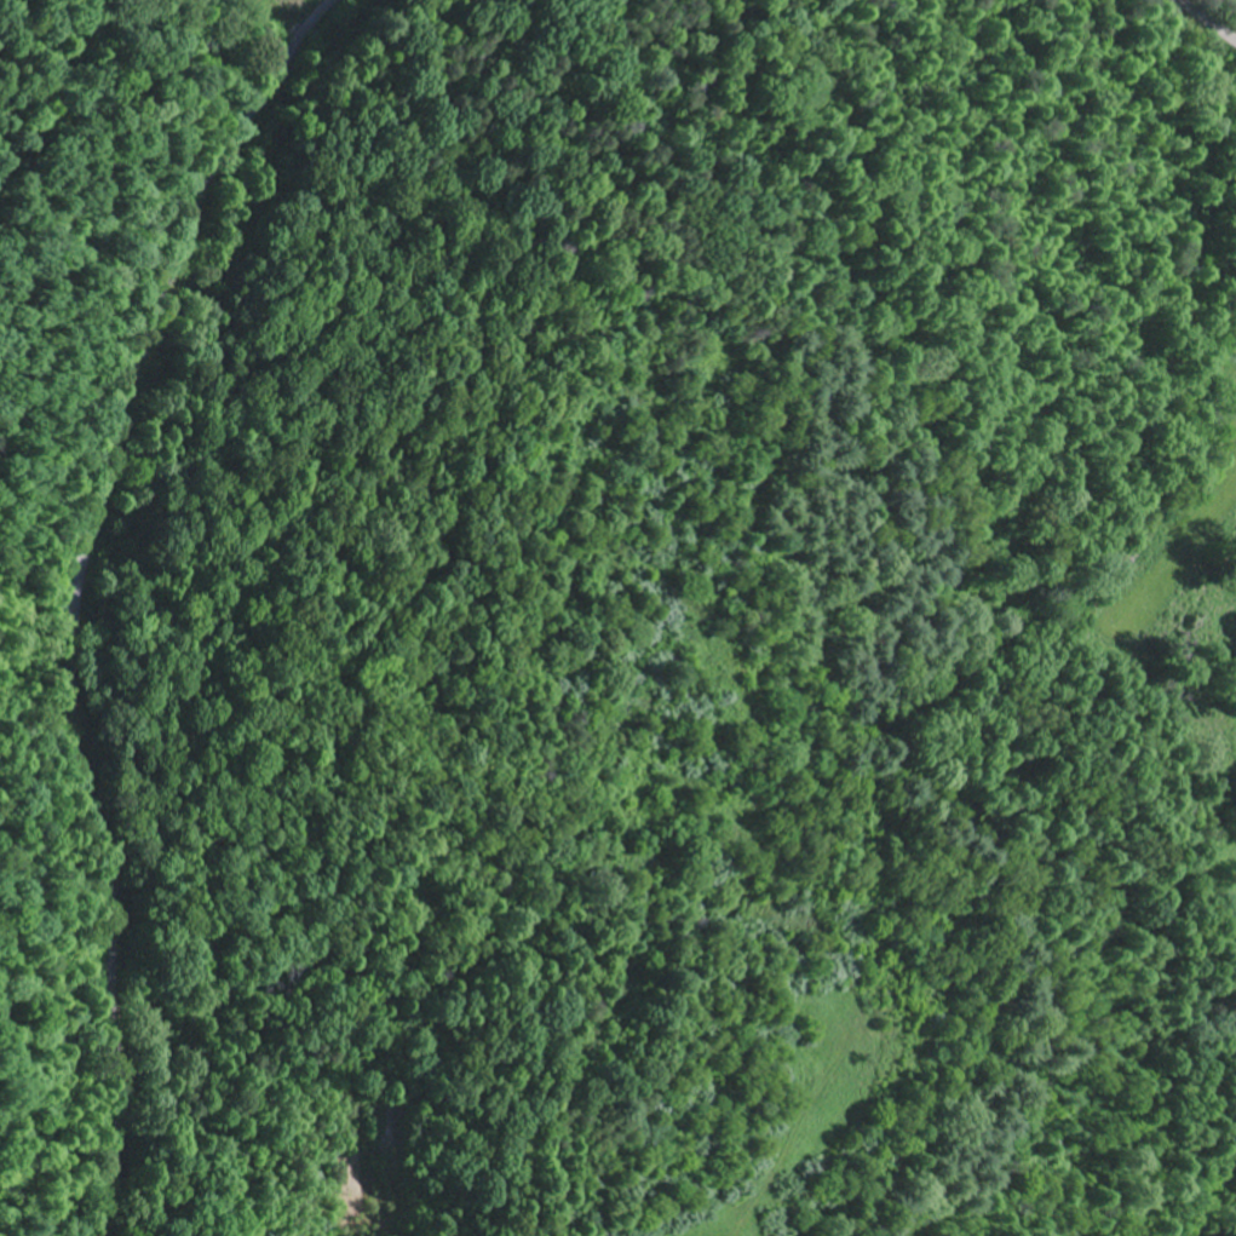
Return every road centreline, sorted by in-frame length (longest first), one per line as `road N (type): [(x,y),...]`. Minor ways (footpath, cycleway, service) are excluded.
road 1 (residential): [(79,1235),(113,1156),(122,1108),(105,990),(115,921),(70,657),(104,444),(188,218),(248,115),(332,0)]
road 2 (residential): [(389,1235),(413,1202),(420,1085)]

